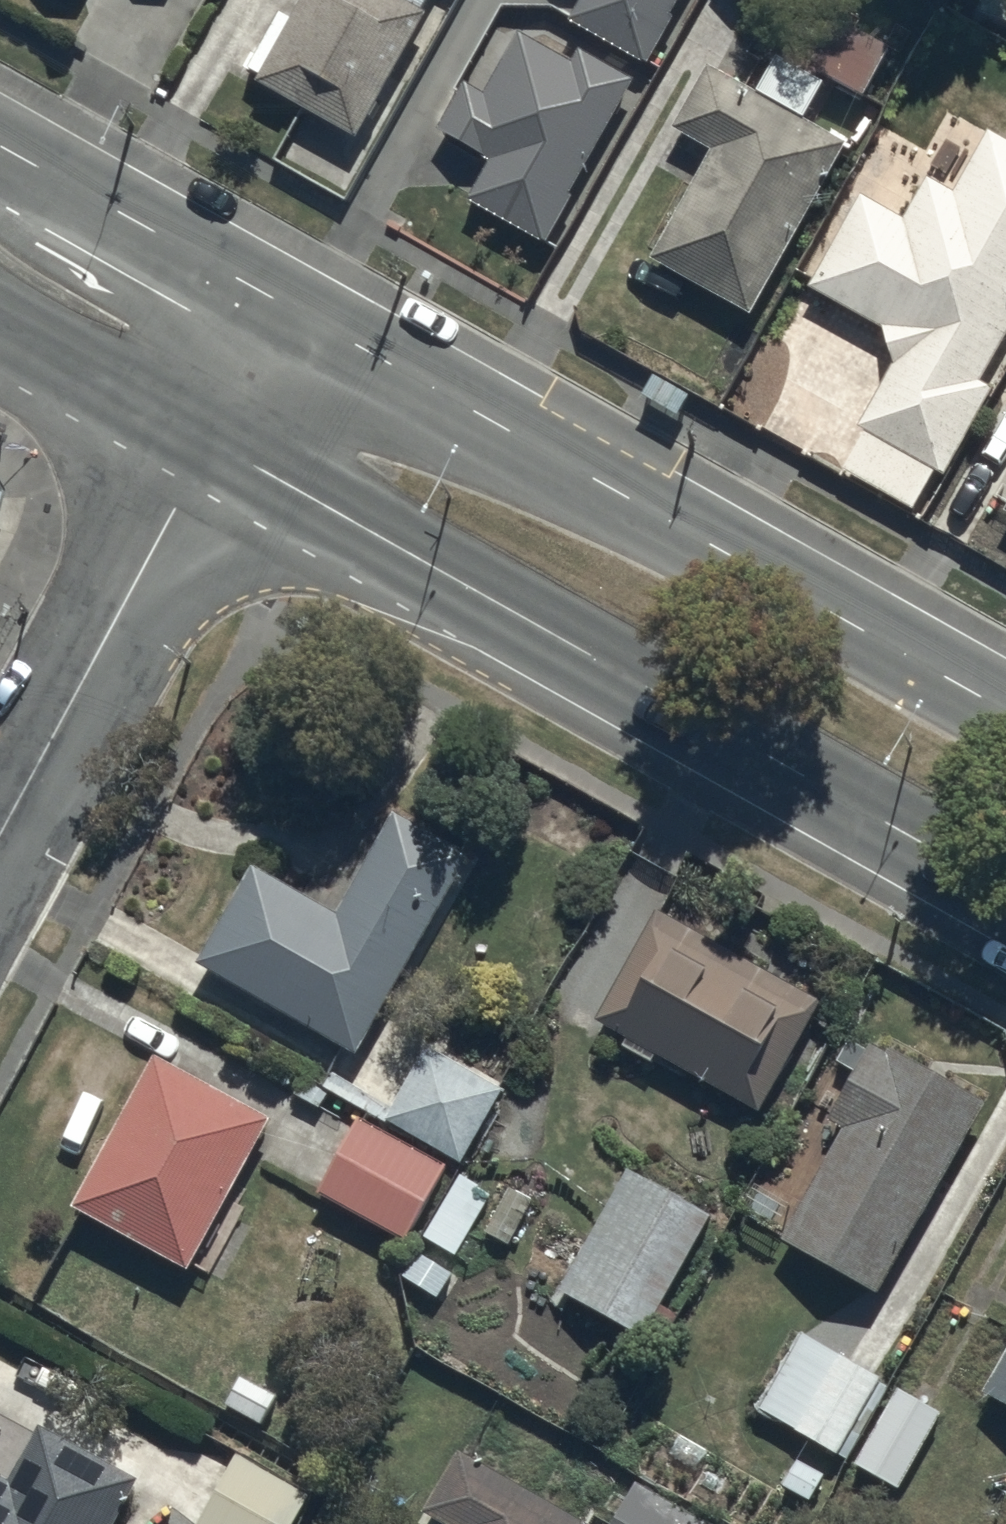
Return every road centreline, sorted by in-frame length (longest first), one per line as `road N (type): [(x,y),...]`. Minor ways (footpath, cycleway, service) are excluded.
road 1 (secondary): [(1005,889),(212,440)]
road 2 (secondary): [(283,308),(1005,715)]
road 3 (residential): [(212,440),(0,844)]
road 4 (secondary): [(0,149),(283,308)]
road 5 (secondary): [(212,440),(0,321)]
road 6 (residential): [(283,308),(212,440)]

